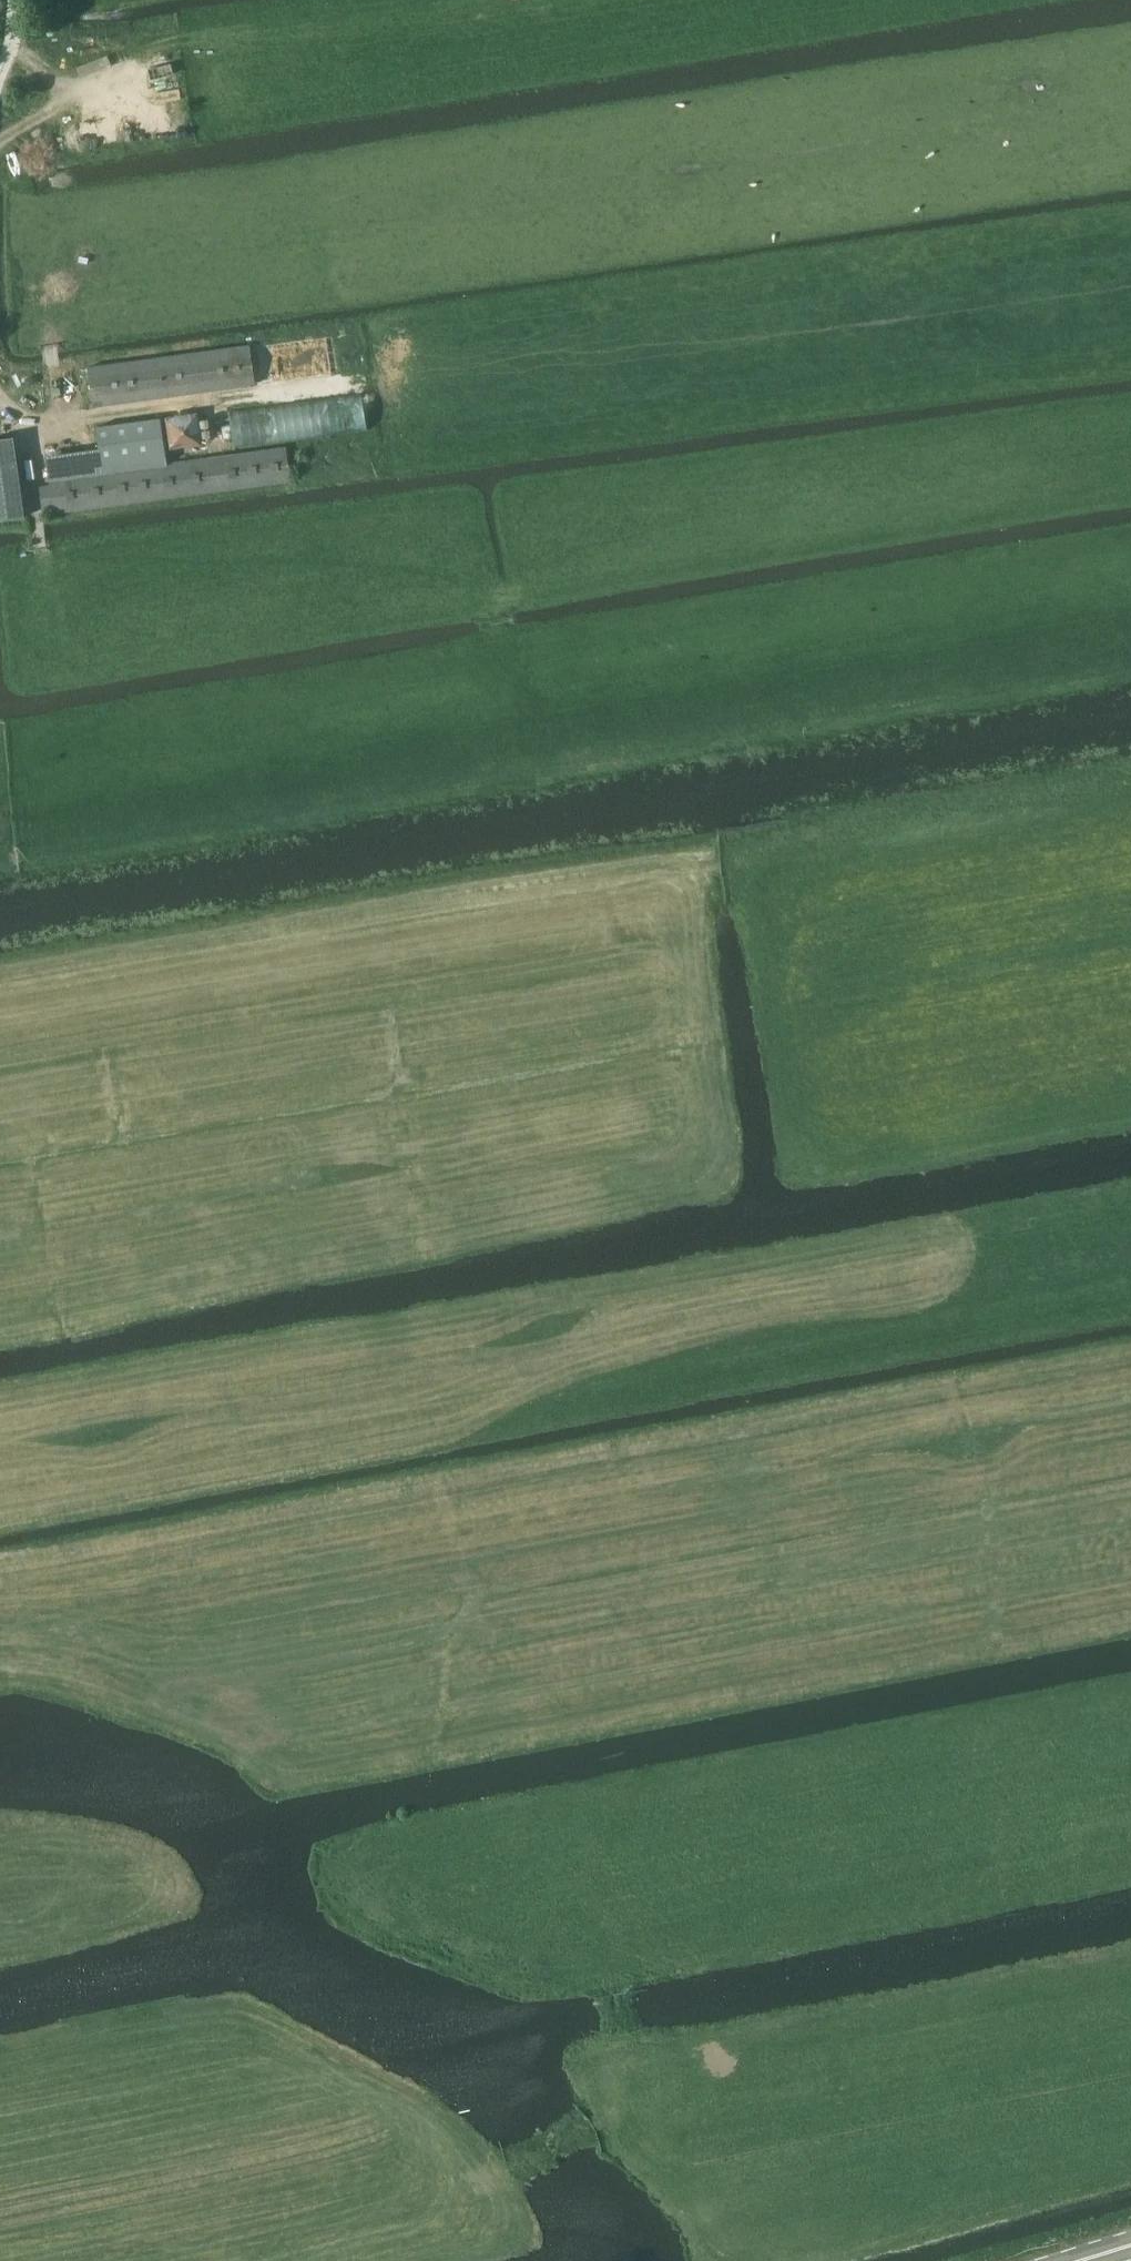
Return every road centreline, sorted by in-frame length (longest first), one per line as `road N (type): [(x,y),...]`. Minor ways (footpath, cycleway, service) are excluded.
road 1 (track): [(439,0),(265,23),(51,69),(8,56)]

